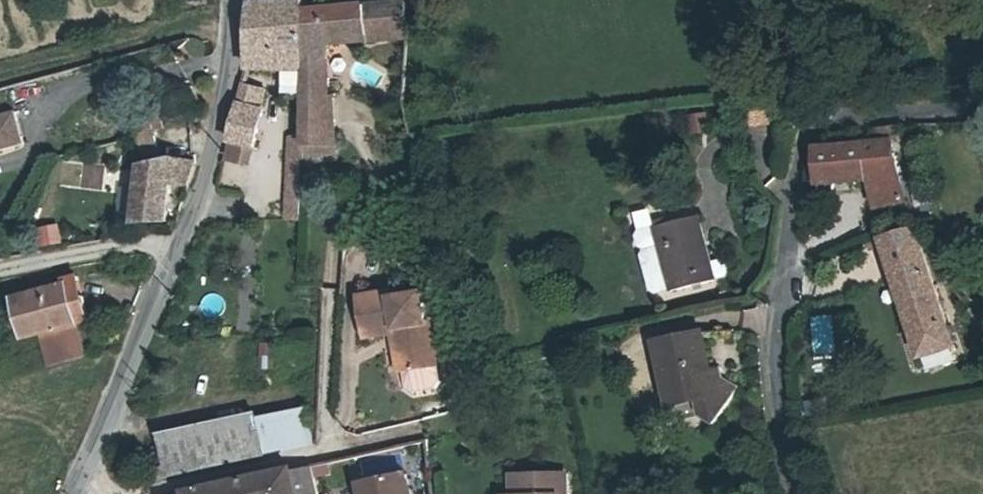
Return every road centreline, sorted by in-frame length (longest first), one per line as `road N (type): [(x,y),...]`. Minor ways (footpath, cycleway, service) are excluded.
road 1 (residential): [(808,493),(794,412),(797,145),(838,124),(925,121),(982,105)]
road 2 (residential): [(228,0),(216,123),(196,205),(84,493)]

